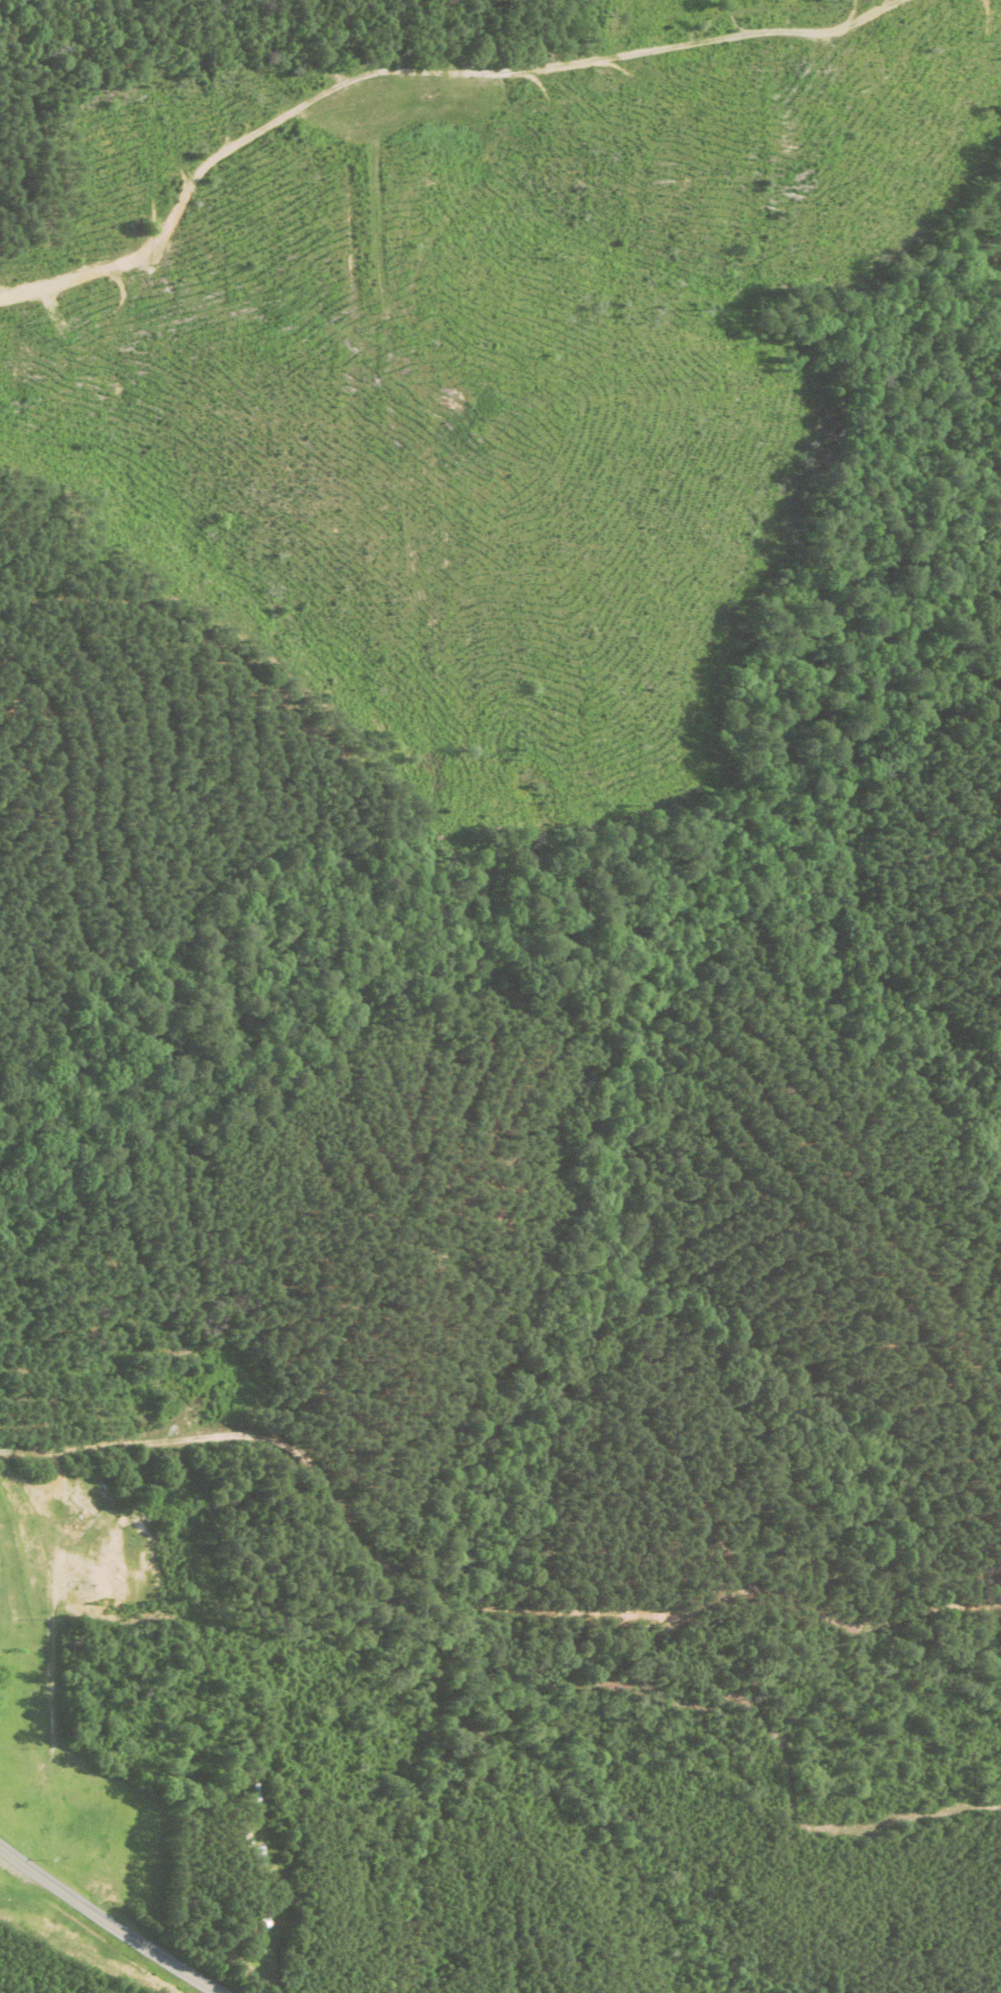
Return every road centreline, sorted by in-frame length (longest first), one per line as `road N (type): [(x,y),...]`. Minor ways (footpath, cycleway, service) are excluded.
road 1 (residential): [(224,1992),(0,1844)]

